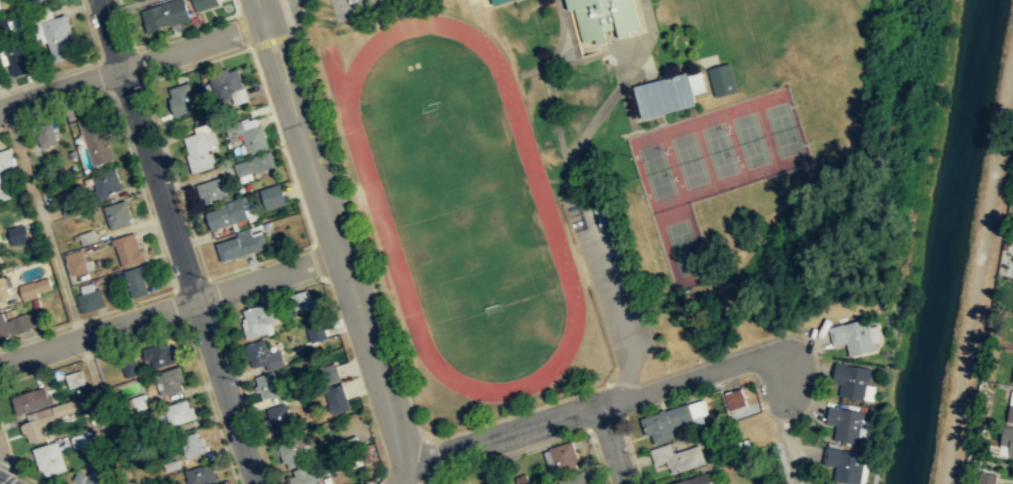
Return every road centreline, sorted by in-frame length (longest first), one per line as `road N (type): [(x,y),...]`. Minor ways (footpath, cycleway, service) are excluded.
road 1 (residential): [(99,0),(254,483)]
road 2 (tertiary): [(399,483),(396,426),(259,0)]
road 3 (track): [(944,483),(1012,57)]
road 4 (residential): [(787,382),(780,359),(763,357),(400,463)]
road 5 (residential): [(341,255),(0,364)]
road 6 (residential): [(266,21),(0,110)]

